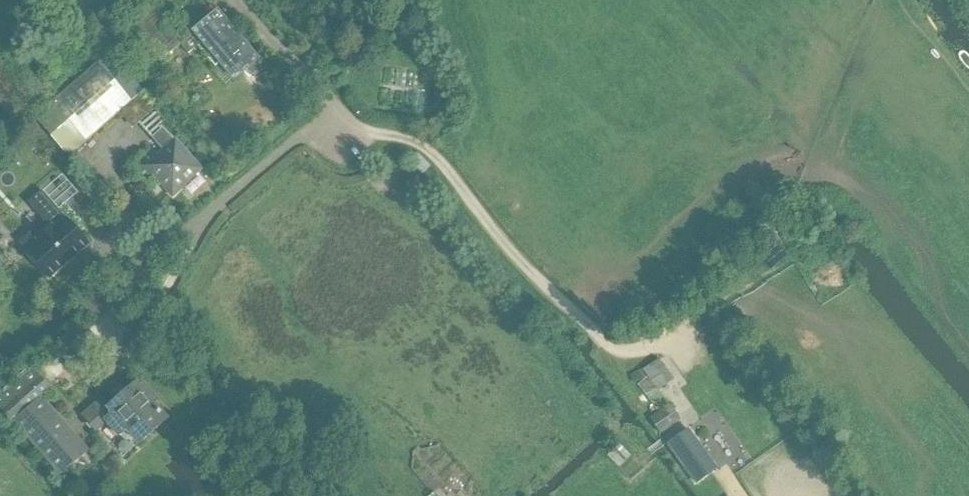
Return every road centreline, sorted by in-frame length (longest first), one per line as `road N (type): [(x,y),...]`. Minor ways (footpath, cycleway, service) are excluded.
road 1 (track): [(602,346),(515,259),(428,150),(356,131),(337,106)]
road 2 (residential): [(186,251),(201,223),(337,106)]
road 3 (residential): [(337,106),(235,0)]

